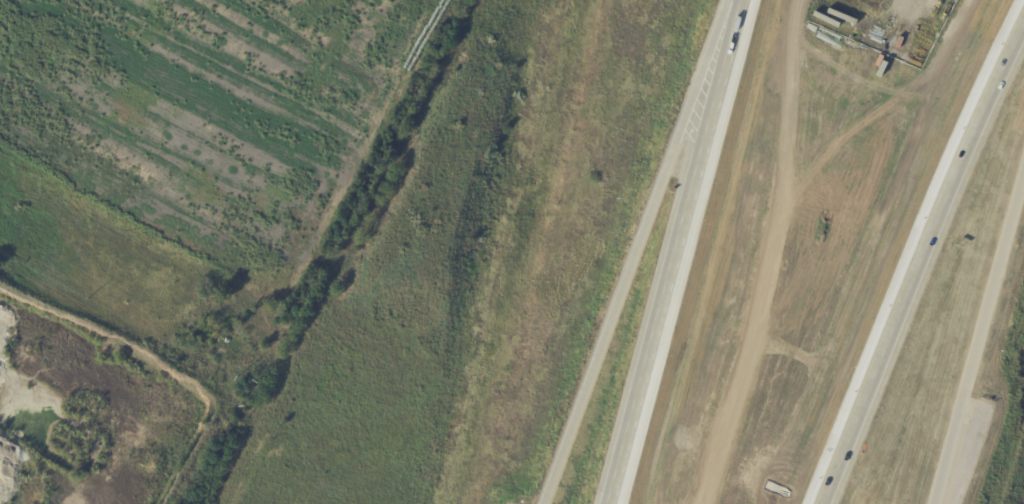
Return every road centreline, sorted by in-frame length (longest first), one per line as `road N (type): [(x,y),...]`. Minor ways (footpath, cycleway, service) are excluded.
road 1 (motorway): [(726,0),(543,503)]
road 2 (motorway): [(739,0),(608,503)]
road 3 (motorway): [(827,503),(958,174),(1023,35)]
road 4 (motorway): [(947,503),(1023,173)]

